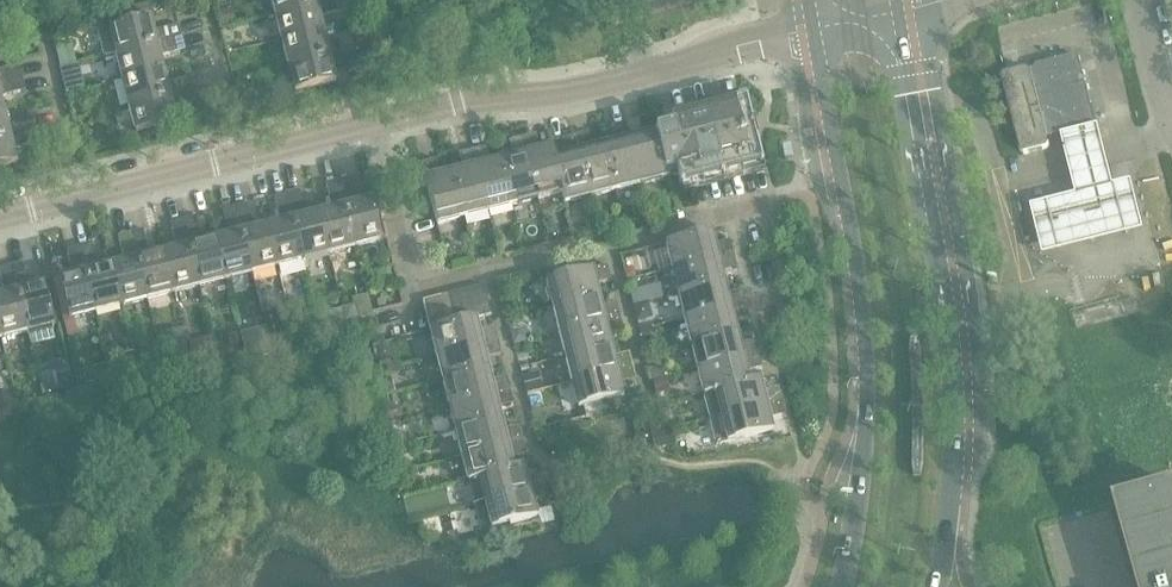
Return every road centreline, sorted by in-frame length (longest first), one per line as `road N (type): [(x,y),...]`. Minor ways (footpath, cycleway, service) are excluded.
road 1 (tertiary): [(937,586),(954,448),(952,356),(897,12)]
road 2 (tertiary): [(813,30),(867,361),(862,479),(841,586)]
road 3 (residential): [(731,214),(610,251),(583,245),(420,287),(374,126)]
road 4 (residential): [(395,120),(458,101),(552,96),(642,75)]
road 5 (residential): [(642,75),(813,30)]
road 6 (residential): [(84,196),(241,158)]
road 7 (residential): [(241,158),(208,18)]
road 8 (residential): [(84,196),(48,59)]
road 9 (residential): [(241,158),(374,126)]
road 10 (residential): [(395,120),(363,0)]

